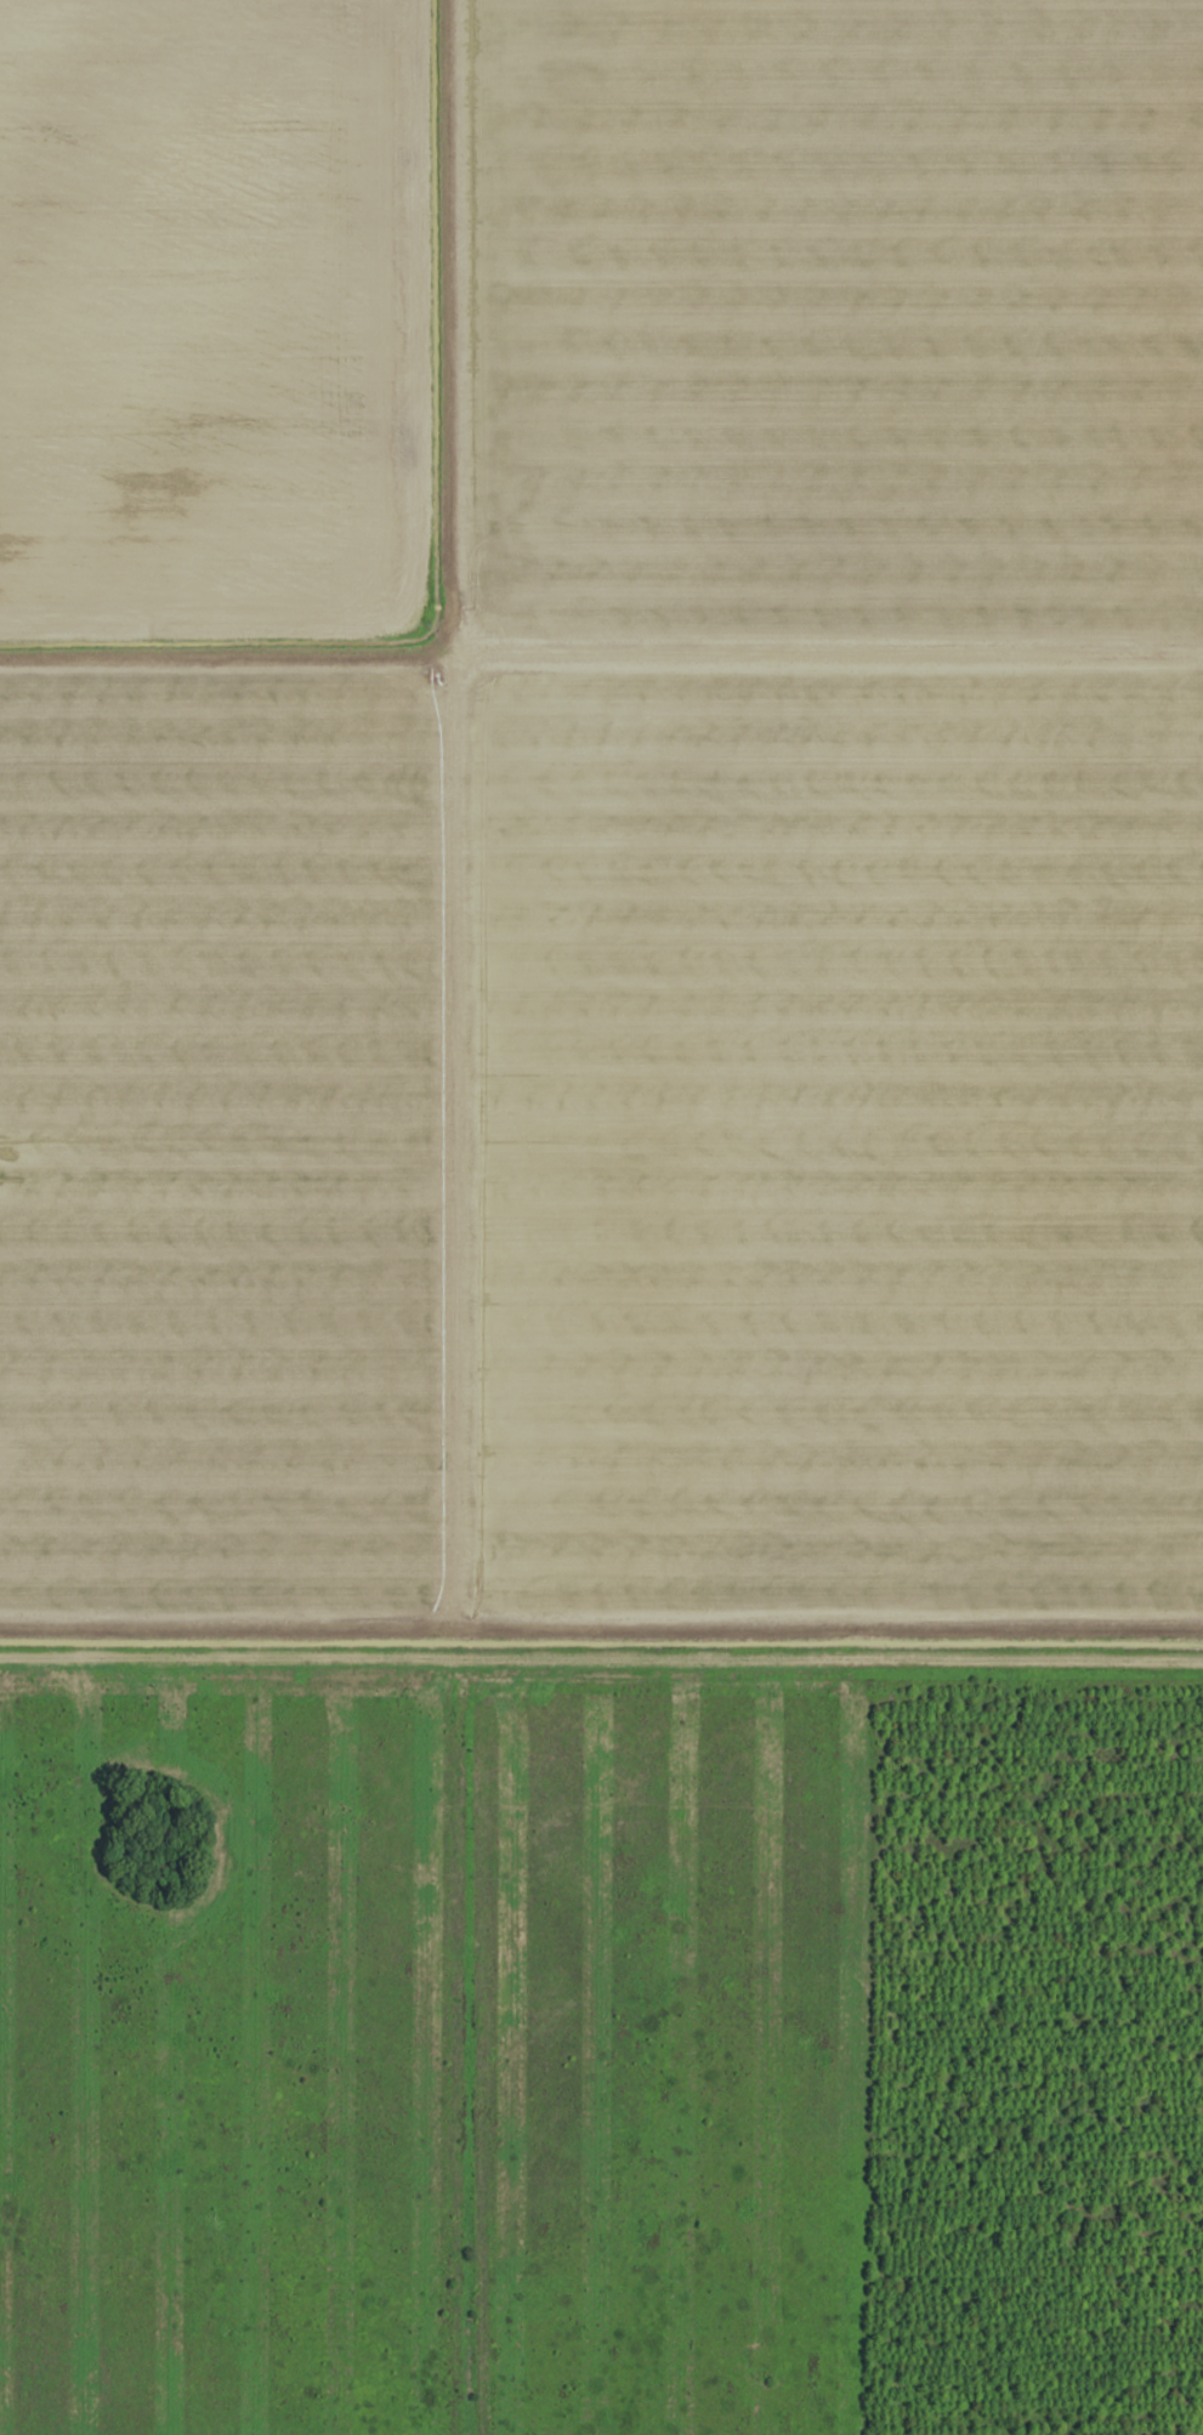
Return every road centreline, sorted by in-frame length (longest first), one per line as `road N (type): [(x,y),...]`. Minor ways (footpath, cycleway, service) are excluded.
road 1 (track): [(1202,1688),(0,1680)]

